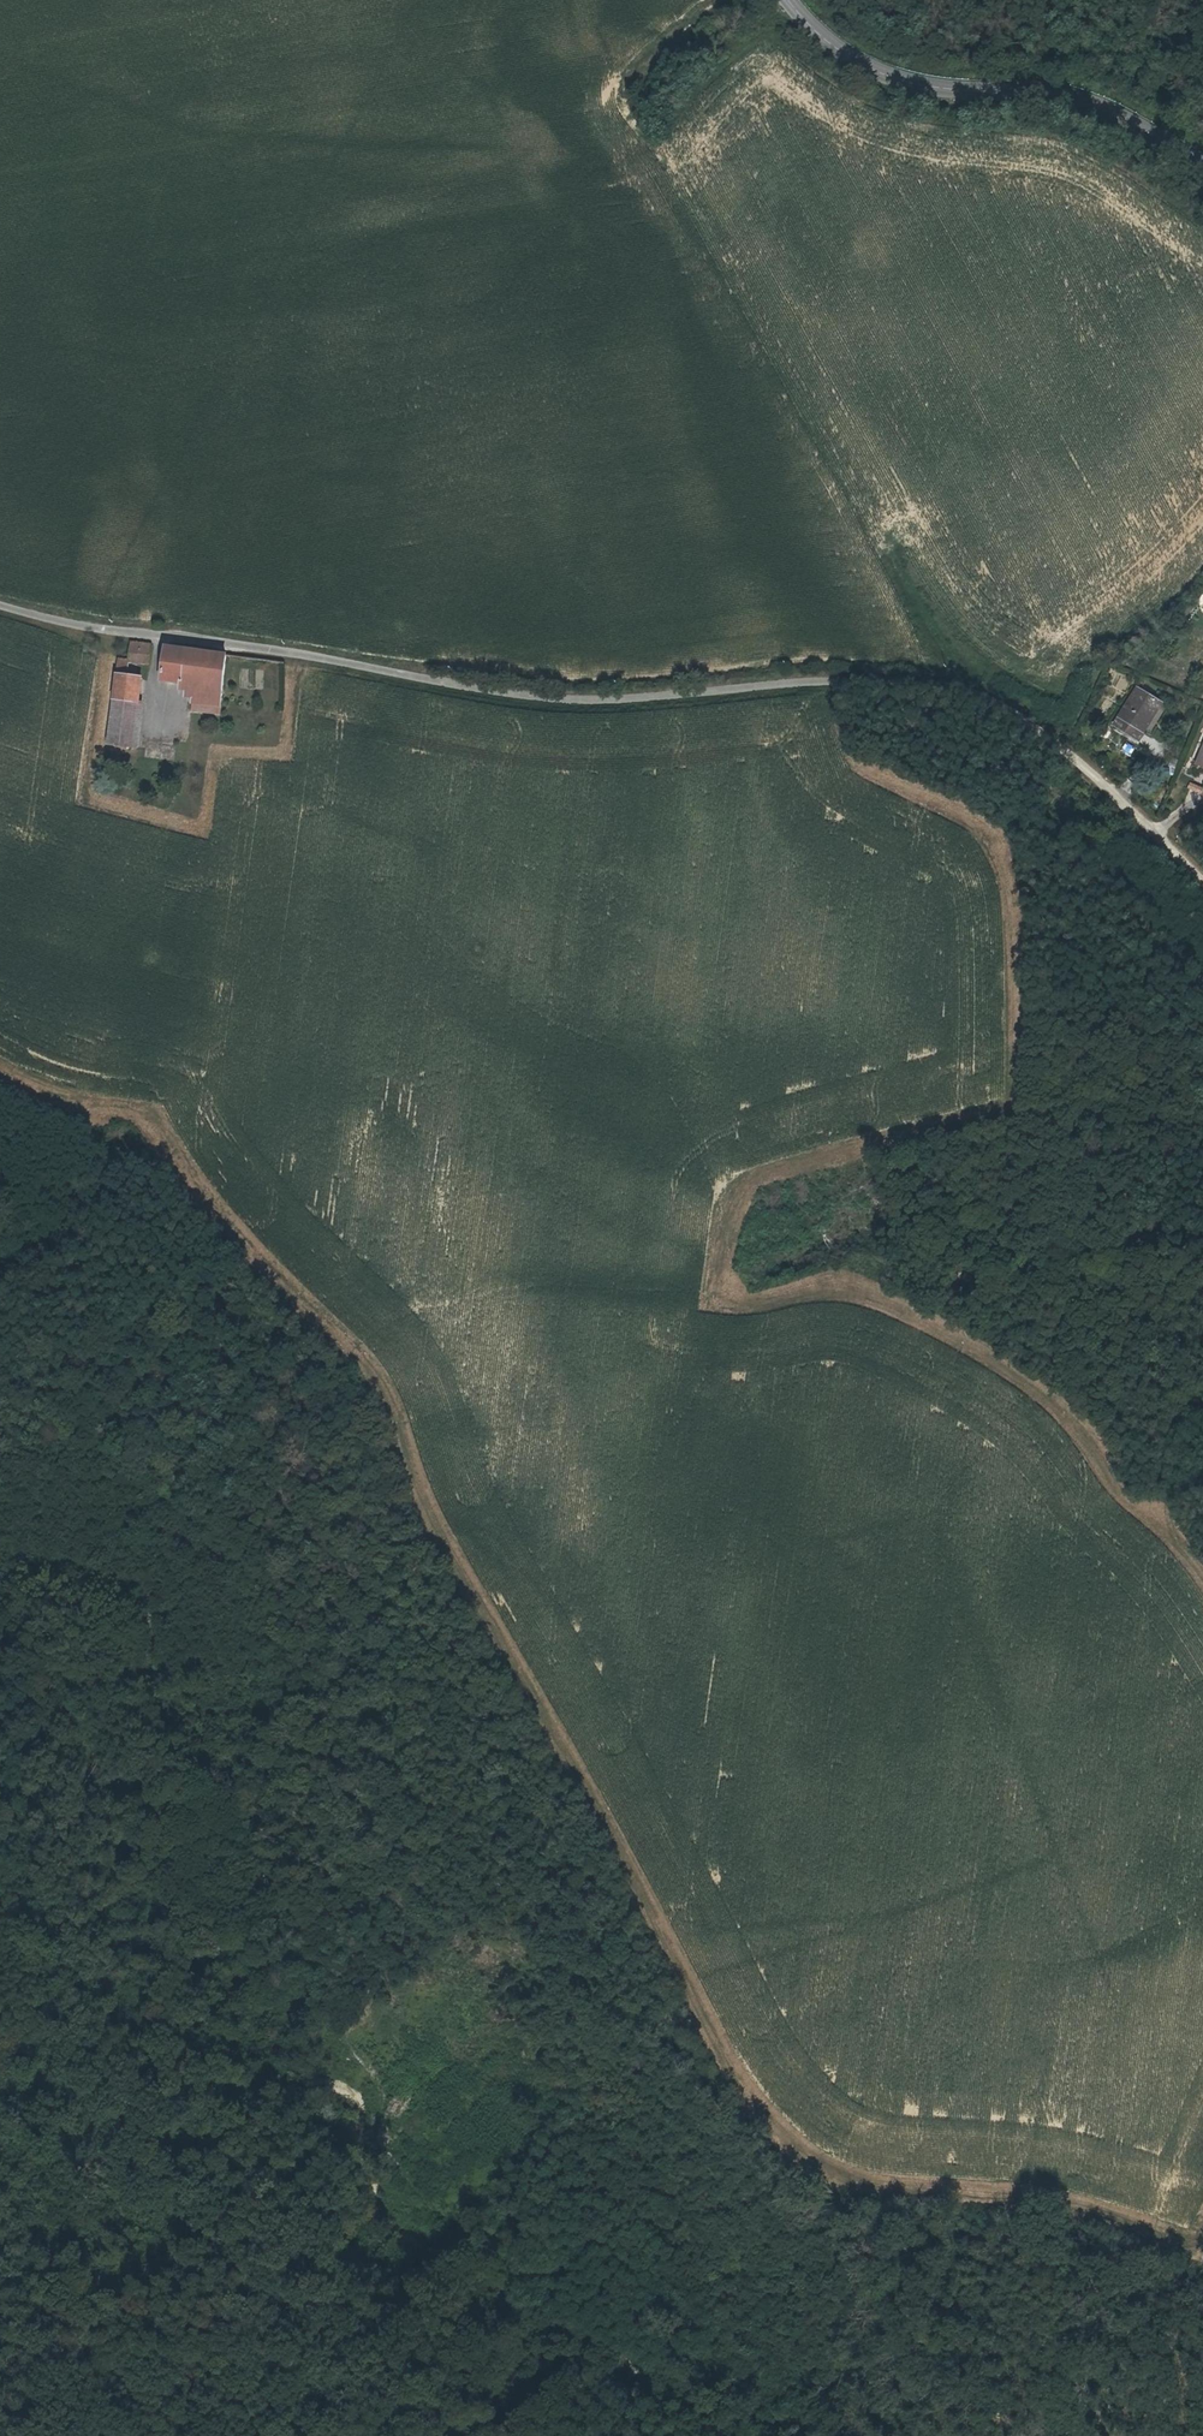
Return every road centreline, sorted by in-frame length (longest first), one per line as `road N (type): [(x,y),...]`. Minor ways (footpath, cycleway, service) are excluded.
road 1 (unclassified): [(0,604),(64,622),(474,687),(620,699),(863,680),(945,686),(995,701),(1068,752),(1159,835)]
road 2 (secondary): [(1202,166),(1088,103),(915,85),(880,73),(831,44),(787,0)]

